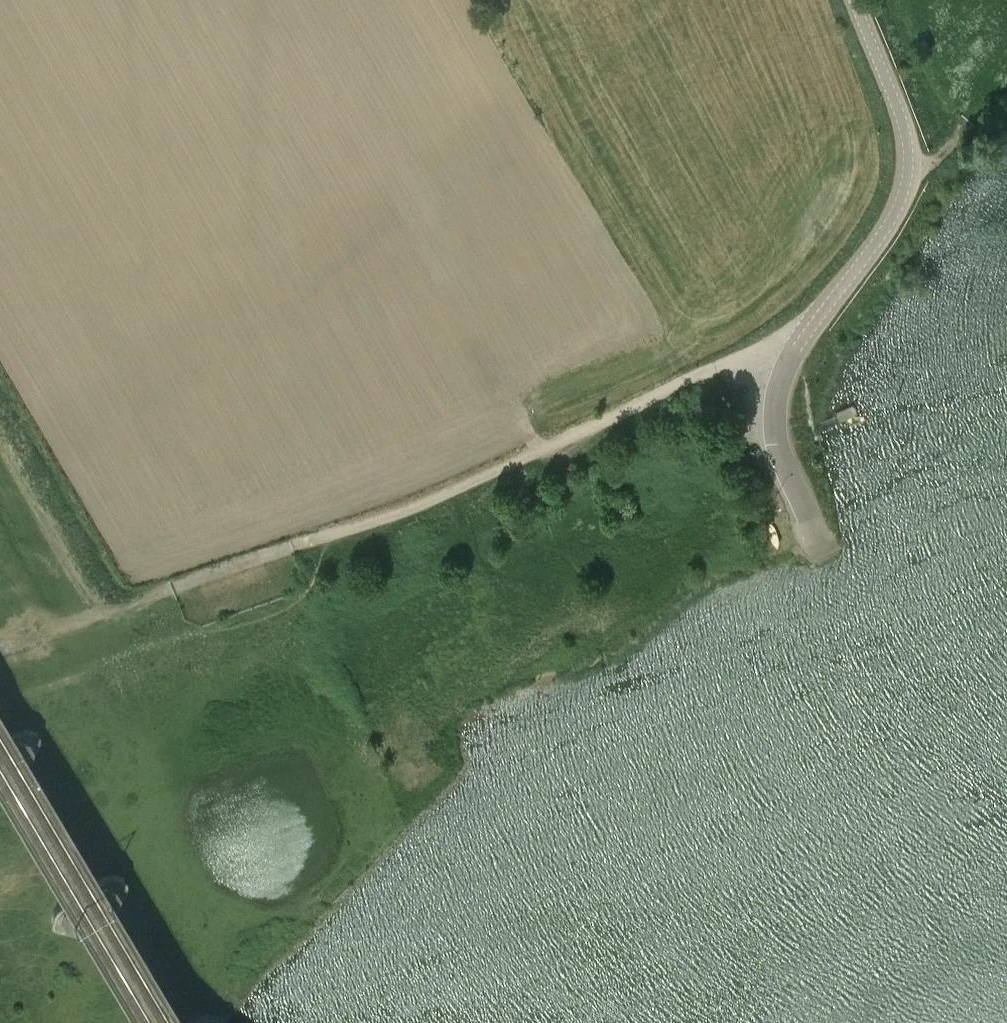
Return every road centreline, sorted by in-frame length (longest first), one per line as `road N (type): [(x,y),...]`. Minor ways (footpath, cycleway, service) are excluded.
road 1 (tertiary): [(829,558),(780,439),(777,391),(784,367),(900,204),(906,128),(857,0)]
road 2 (track): [(171,588),(329,534)]

